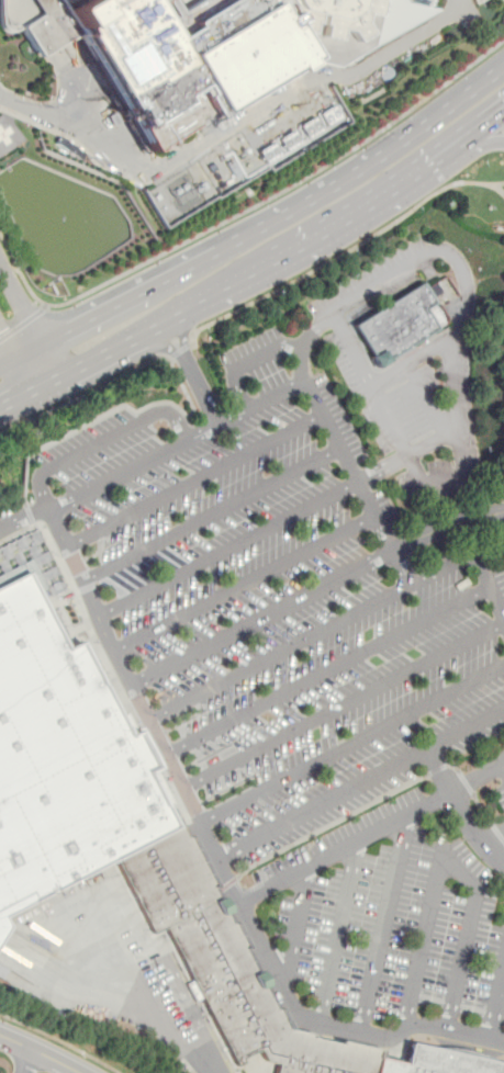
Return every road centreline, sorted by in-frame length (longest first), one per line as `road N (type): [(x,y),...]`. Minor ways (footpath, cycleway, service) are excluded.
road 1 (primary): [(46,384),(199,306),(503,113)]
road 2 (primary): [(503,71),(371,167),(255,235)]
road 3 (primary): [(255,235),(41,345)]
road 4 (residential): [(59,377),(0,266)]

